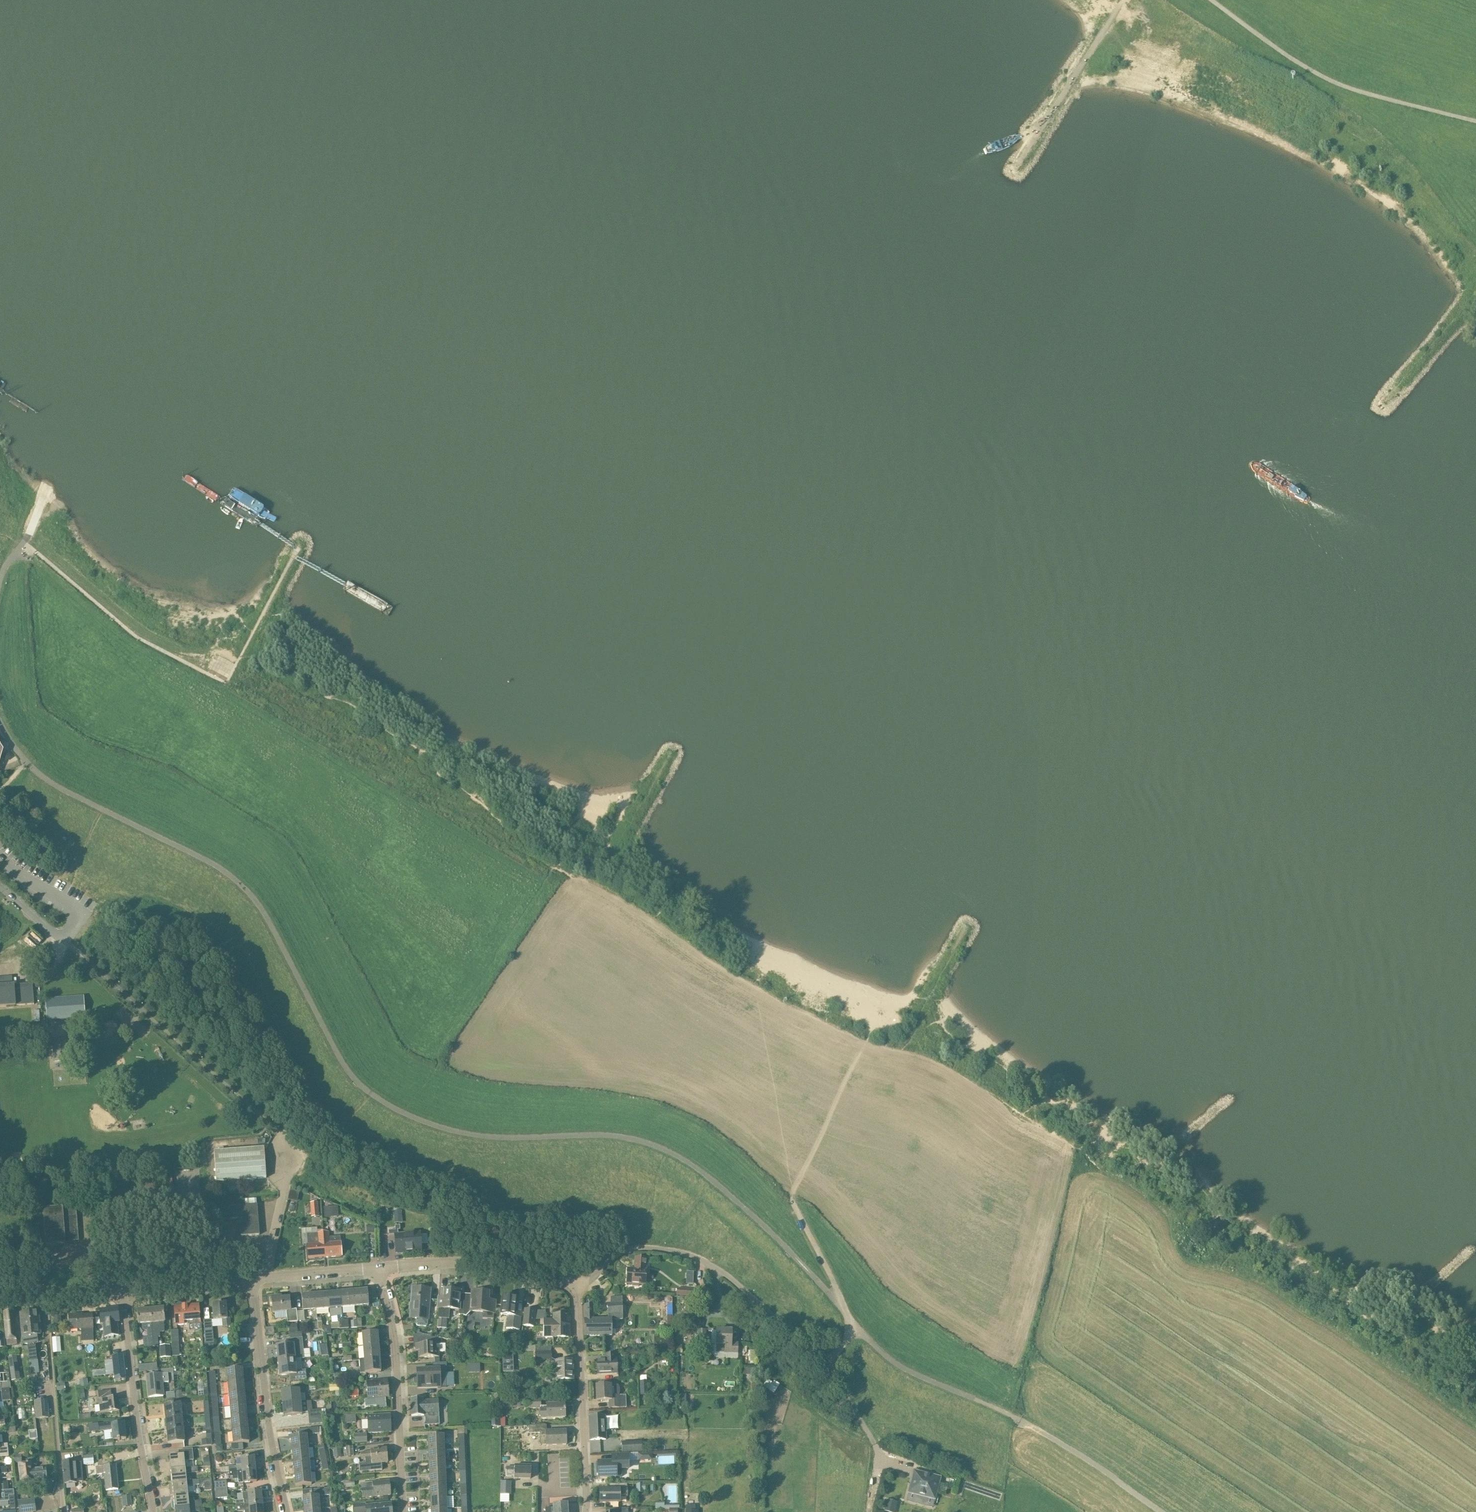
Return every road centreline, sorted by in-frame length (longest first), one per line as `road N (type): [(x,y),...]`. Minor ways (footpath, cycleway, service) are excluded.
road 1 (residential): [(907,1468),(878,1450),(824,1366),(709,1262),(628,1249),(577,1282)]
road 2 (residential): [(403,1511),(395,1332),(378,1268)]
road 3 (track): [(22,544),(151,648),(220,682)]
road 4 (residential): [(253,1279),(289,1511)]
road 5 (residential): [(577,1282),(586,1511)]
road 6 (residential): [(154,1511),(121,1289)]
road 7 (residential): [(64,1511),(45,1294)]
road 8 (residential): [(577,1282),(457,1262),(378,1268)]
road 9 (track): [(824,1366),(854,1327),(792,1196)]
road 10 (residential): [(253,1279),(121,1289)]
road 11 (residential): [(378,1268),(253,1279)]

